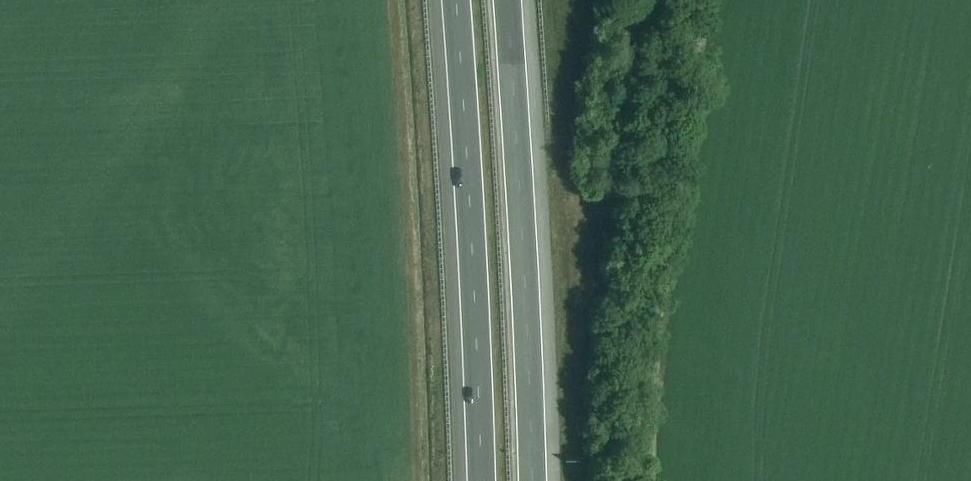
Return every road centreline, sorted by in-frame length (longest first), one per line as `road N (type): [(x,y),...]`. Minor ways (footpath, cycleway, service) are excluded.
road 1 (motorway): [(535,480),(508,0)]
road 2 (motorway): [(456,0),(480,480)]

